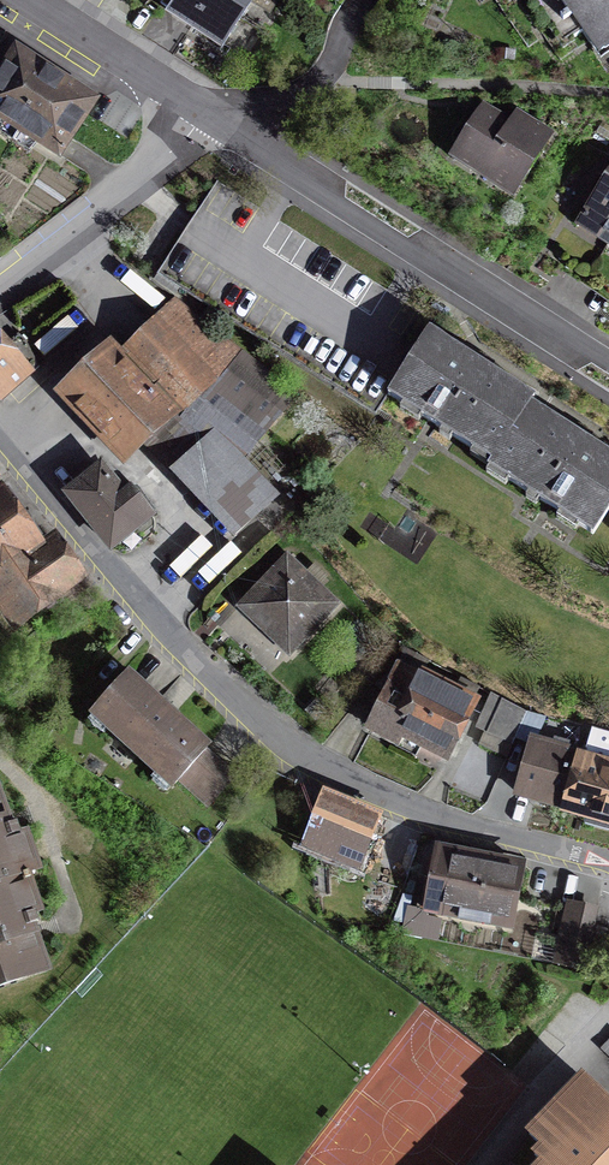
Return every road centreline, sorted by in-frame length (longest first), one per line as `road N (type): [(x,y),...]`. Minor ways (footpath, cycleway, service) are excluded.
road 1 (residential): [(608,866),(465,825),(325,770),(253,717),(0,439)]
road 2 (residential): [(608,370),(208,114)]
road 3 (residential): [(208,114),(79,237),(0,295)]
road 4 (residential): [(208,114),(32,0)]
road 5 (residential): [(363,0),(316,83),(208,114)]

